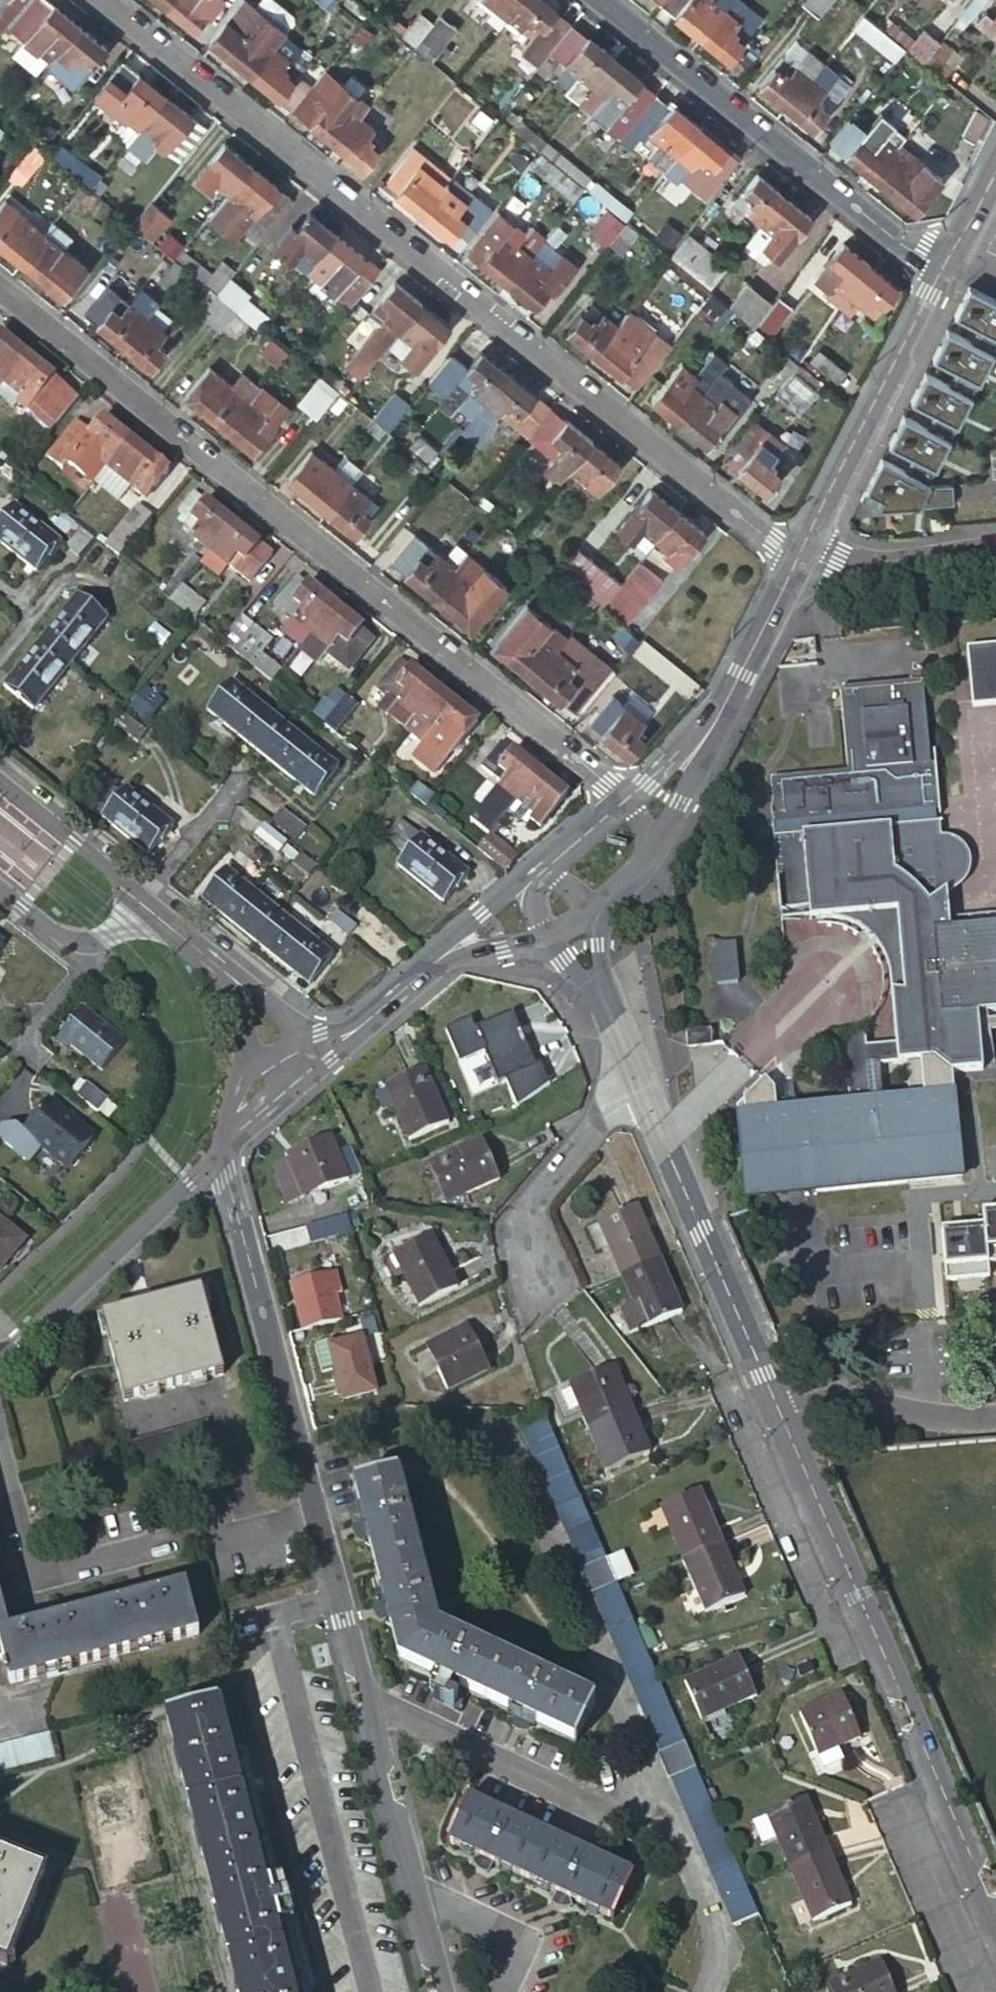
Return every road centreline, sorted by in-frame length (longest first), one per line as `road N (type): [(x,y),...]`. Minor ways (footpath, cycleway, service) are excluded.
road 1 (residential): [(802,558),(108,0)]
road 2 (residential): [(224,1155),(439,1991)]
road 3 (residential): [(627,797),(0,287)]
road 4 (residential): [(781,1417),(995,1920)]
road 5 (residential): [(943,272),(607,0)]
road 6 (residential): [(645,1090),(781,1417)]
road 7 (residential): [(943,272),(802,558)]
road 8 (residential): [(0,1357),(224,1155)]
road 9 (residential): [(543,1278),(530,1213),(596,1126),(645,1090)]
road 10 (residential): [(781,1417),(847,1397),(953,1420),(995,1418)]
road 11 (residential): [(150,905),(0,782)]
road 12 (residential): [(995,547),(802,558)]
road 13 (residential): [(0,892),(76,955),(99,955),(150,905)]
road 14 (residential): [(802,558),(714,729)]
road 15 (residential): [(657,854),(696,785),(714,729)]
road 16 (residential): [(538,877),(440,955)]

